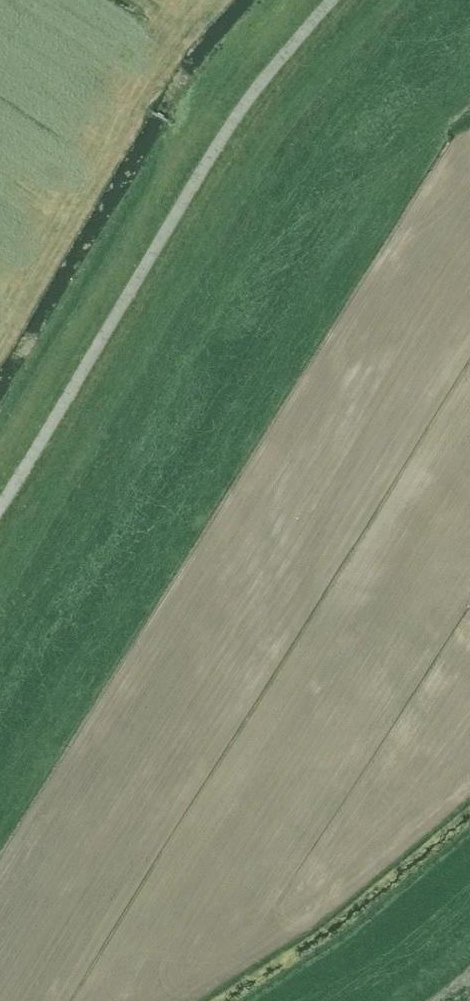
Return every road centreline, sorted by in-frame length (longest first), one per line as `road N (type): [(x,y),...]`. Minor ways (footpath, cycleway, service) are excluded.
road 1 (unclassified): [(0,506),(212,153),(332,0)]

